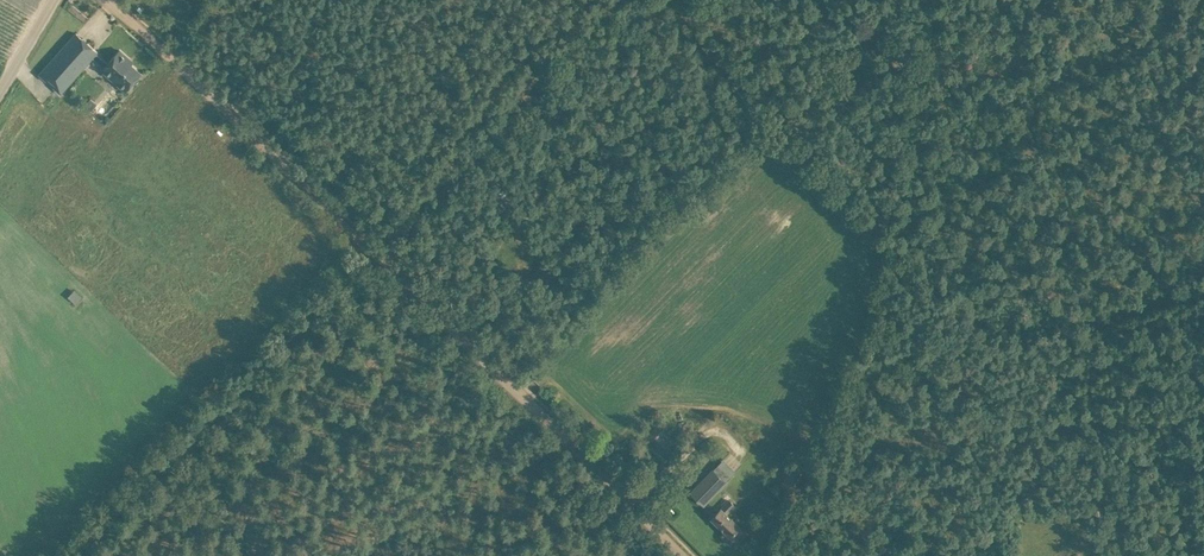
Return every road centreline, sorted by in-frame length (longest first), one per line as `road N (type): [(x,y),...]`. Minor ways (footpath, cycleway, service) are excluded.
road 1 (track): [(371,248),(681,555)]
road 2 (track): [(371,248),(624,0)]
road 3 (track): [(120,0),(371,248)]

